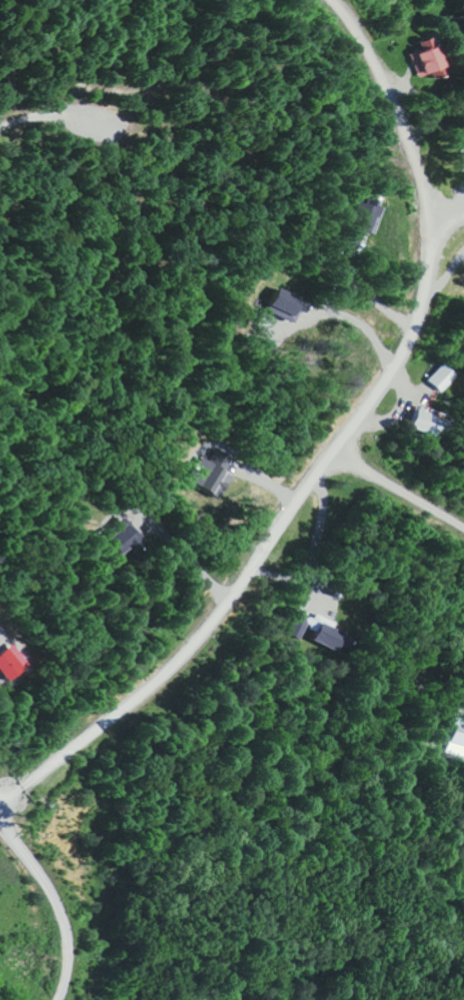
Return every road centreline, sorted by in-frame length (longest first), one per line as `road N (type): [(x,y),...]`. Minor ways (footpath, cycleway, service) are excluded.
road 1 (residential): [(0,798),(197,644),(397,368),(422,281),(425,214),(403,132),(368,50),(332,0)]
road 2 (residential): [(0,821),(33,860),(65,930),(62,984),(51,999)]
road 3 (residential): [(335,446),(463,525)]

